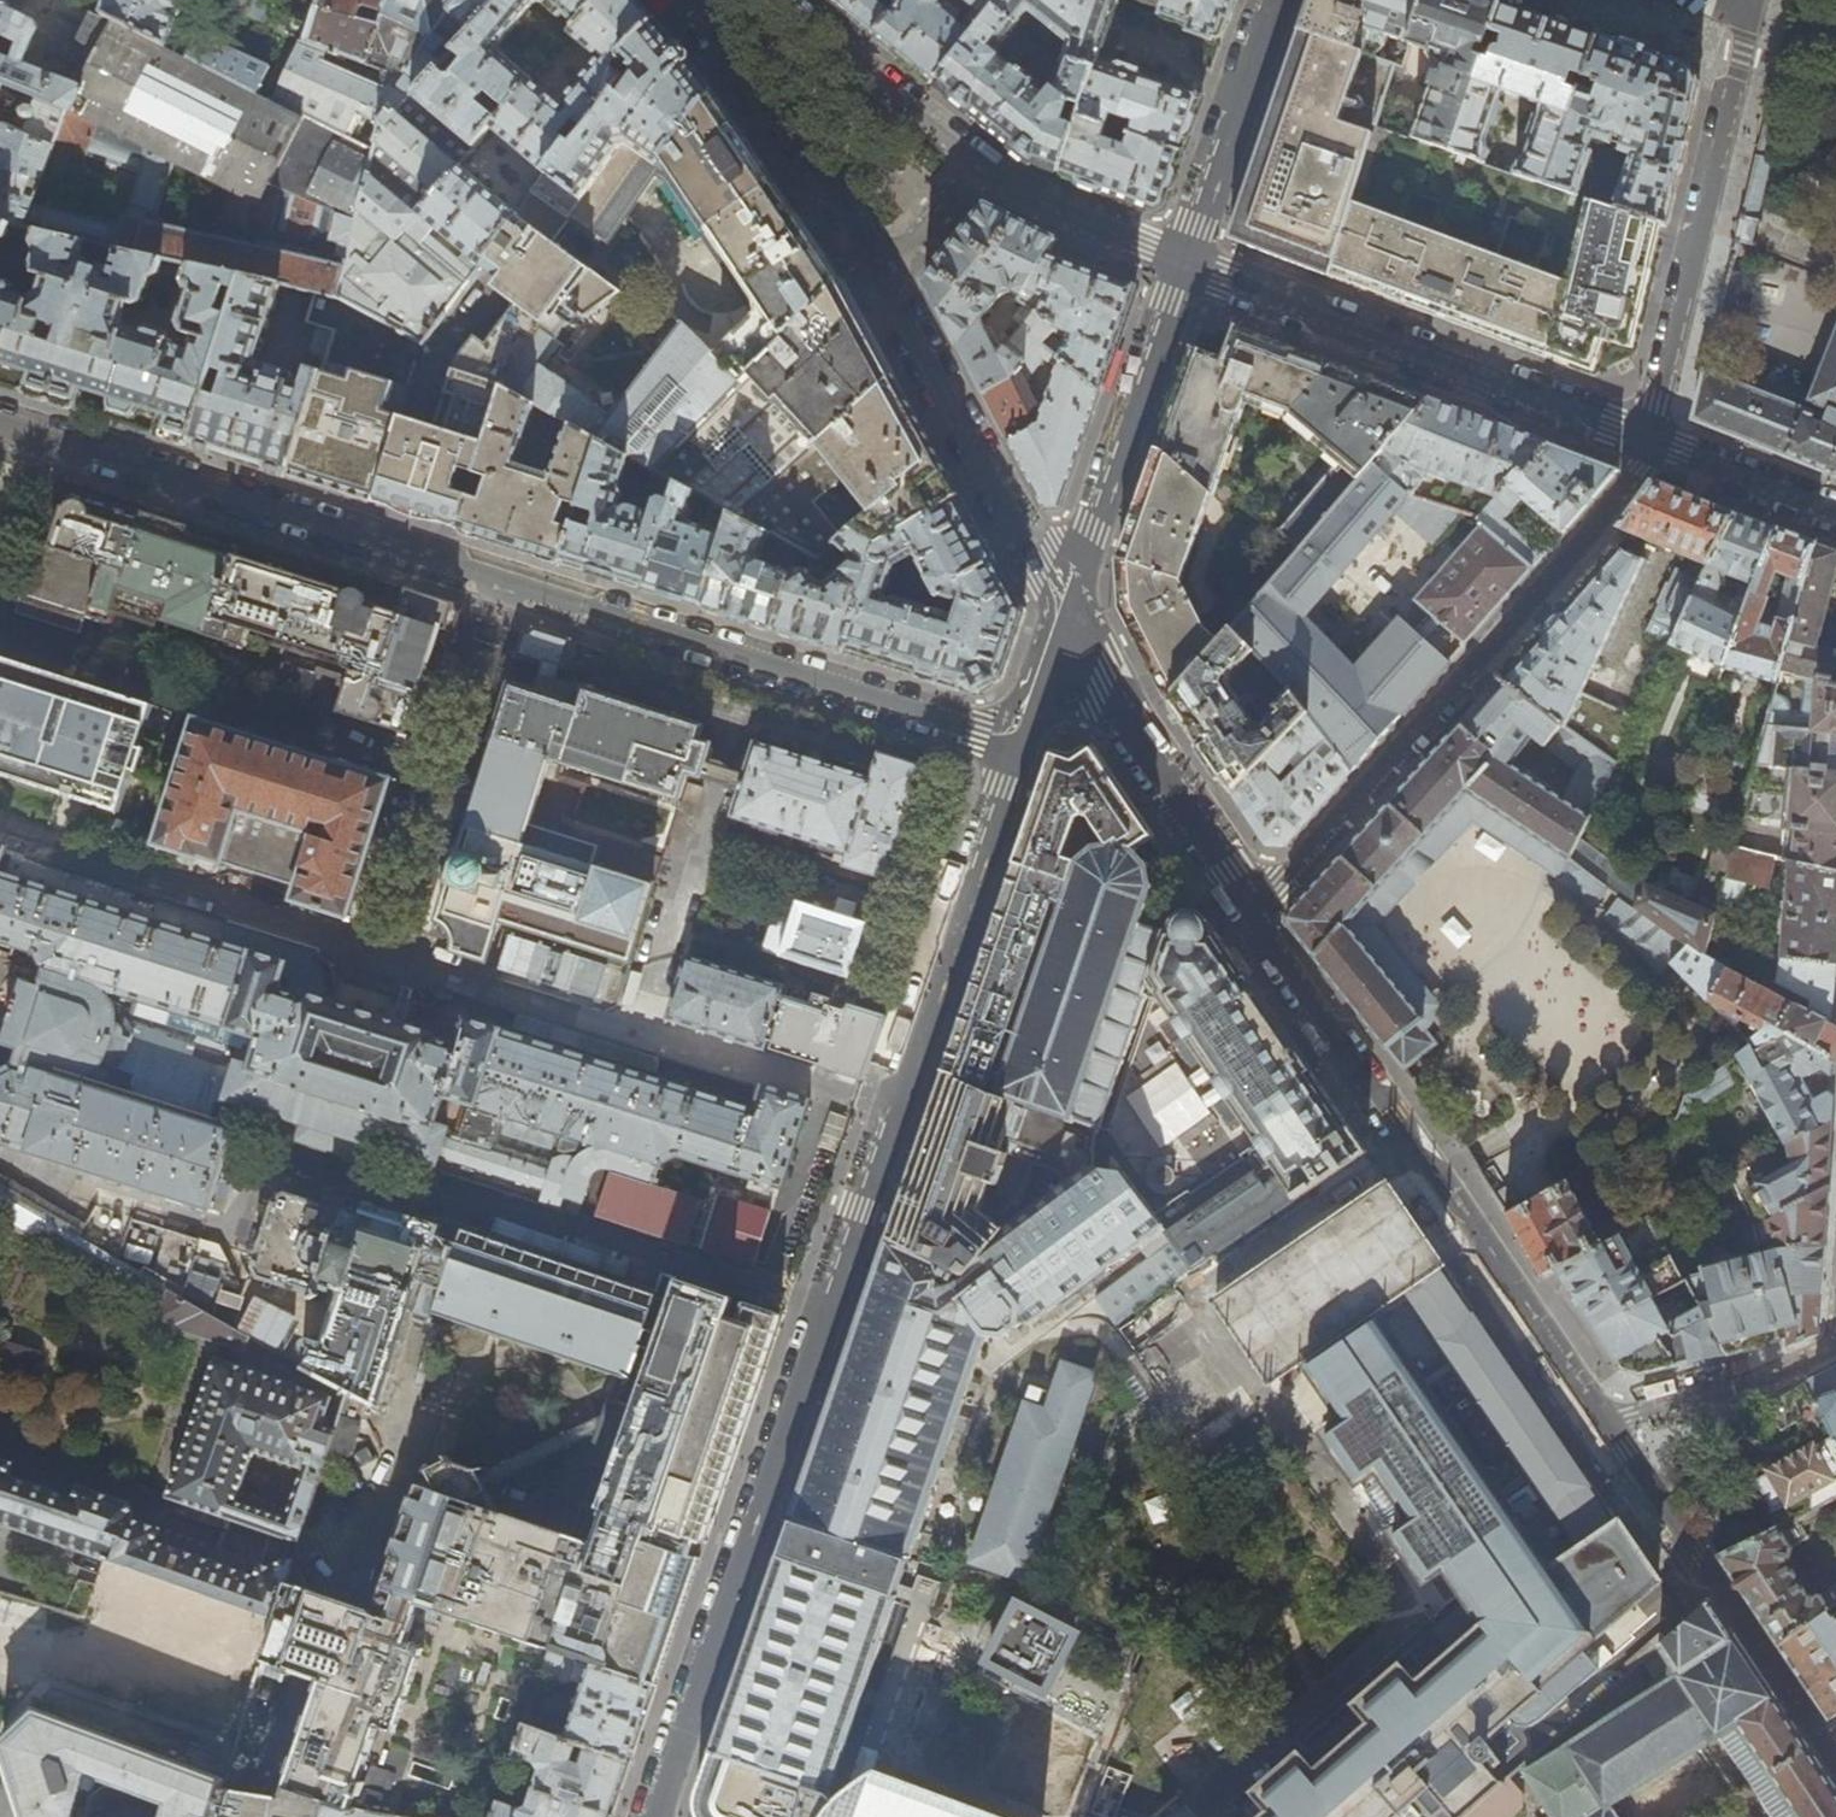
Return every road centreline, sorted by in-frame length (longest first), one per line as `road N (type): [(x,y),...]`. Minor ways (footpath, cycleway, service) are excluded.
road 1 (residential): [(656,1816),(1016,740)]
road 2 (residential): [(1016,740),(0,422)]
road 3 (residential): [(720,0),(716,36),(879,275),(1063,610)]
road 4 (residential): [(1645,440),(1624,493),(1597,526),(1252,919)]
road 5 (residential): [(1252,919),(1603,1424)]
road 6 (residential): [(1645,440),(1182,262)]
road 7 (residential): [(1182,262),(1023,194),(770,0)]
road 8 (residential): [(1603,1424),(1835,1765)]
road 9 (residential): [(1742,53),(1645,440)]
road 10 (residential): [(1063,610),(1182,262)]
road 11 (residential): [(1063,610),(1252,919)]
road 12 (residential): [(1182,262),(1272,0)]
road 13 (residential): [(1603,1424),(1835,1347)]
road 14 (residential): [(1835,513),(1645,440)]
road 15 (residential): [(1016,740),(1063,610)]

